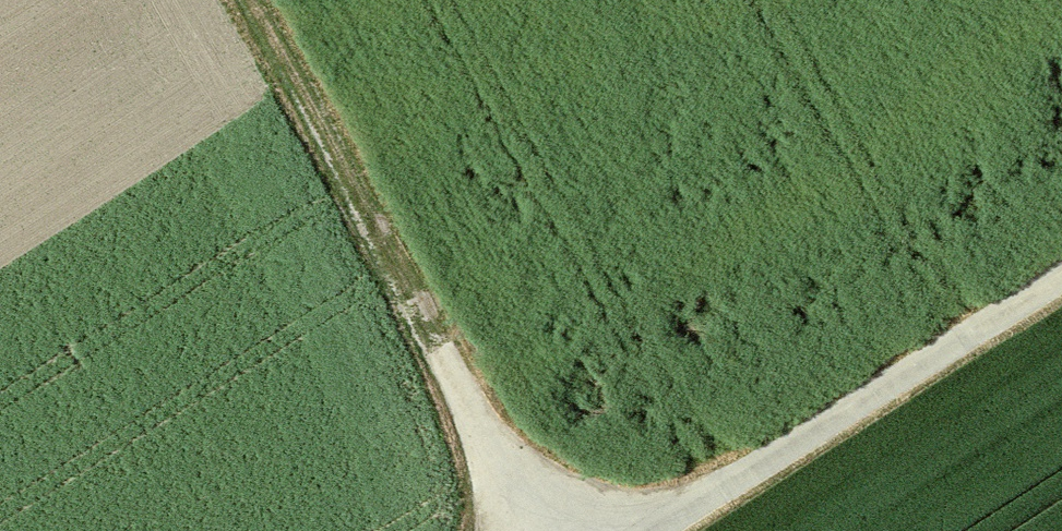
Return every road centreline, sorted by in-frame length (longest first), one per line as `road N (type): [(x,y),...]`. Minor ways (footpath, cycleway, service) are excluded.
road 1 (track): [(490,530),(495,502),(486,449),(243,0)]
road 2 (track): [(656,530),(1061,278)]
road 3 (track): [(695,506),(621,500),(554,478),(494,431),(451,376)]

